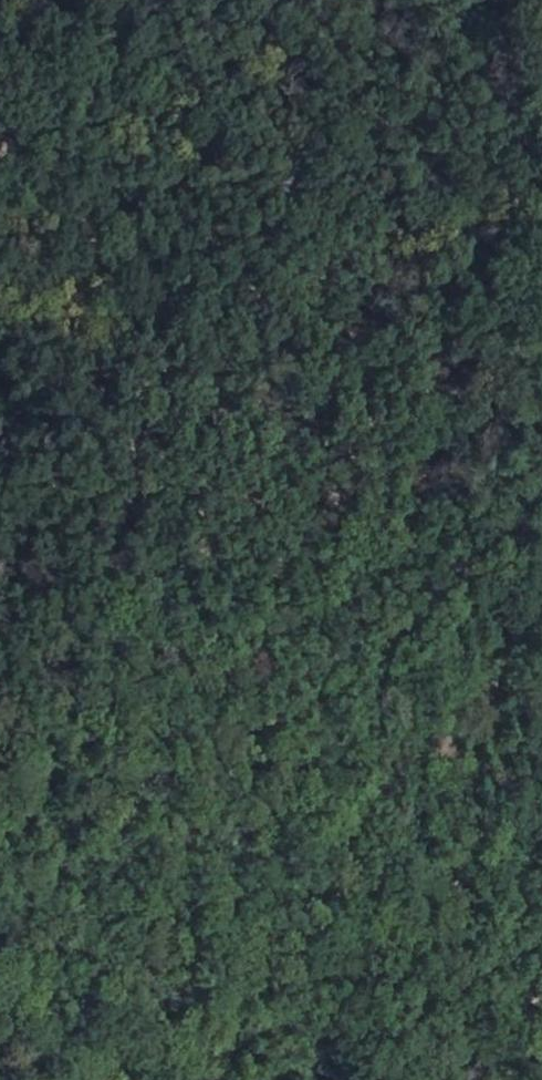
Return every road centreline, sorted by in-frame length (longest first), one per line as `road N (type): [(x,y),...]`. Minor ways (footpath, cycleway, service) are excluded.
road 1 (track): [(388,207),(346,302),(307,511),(129,861),(40,1079)]
road 2 (track): [(388,207),(459,382),(481,564),(503,619),(498,688),(517,765),(541,987)]

